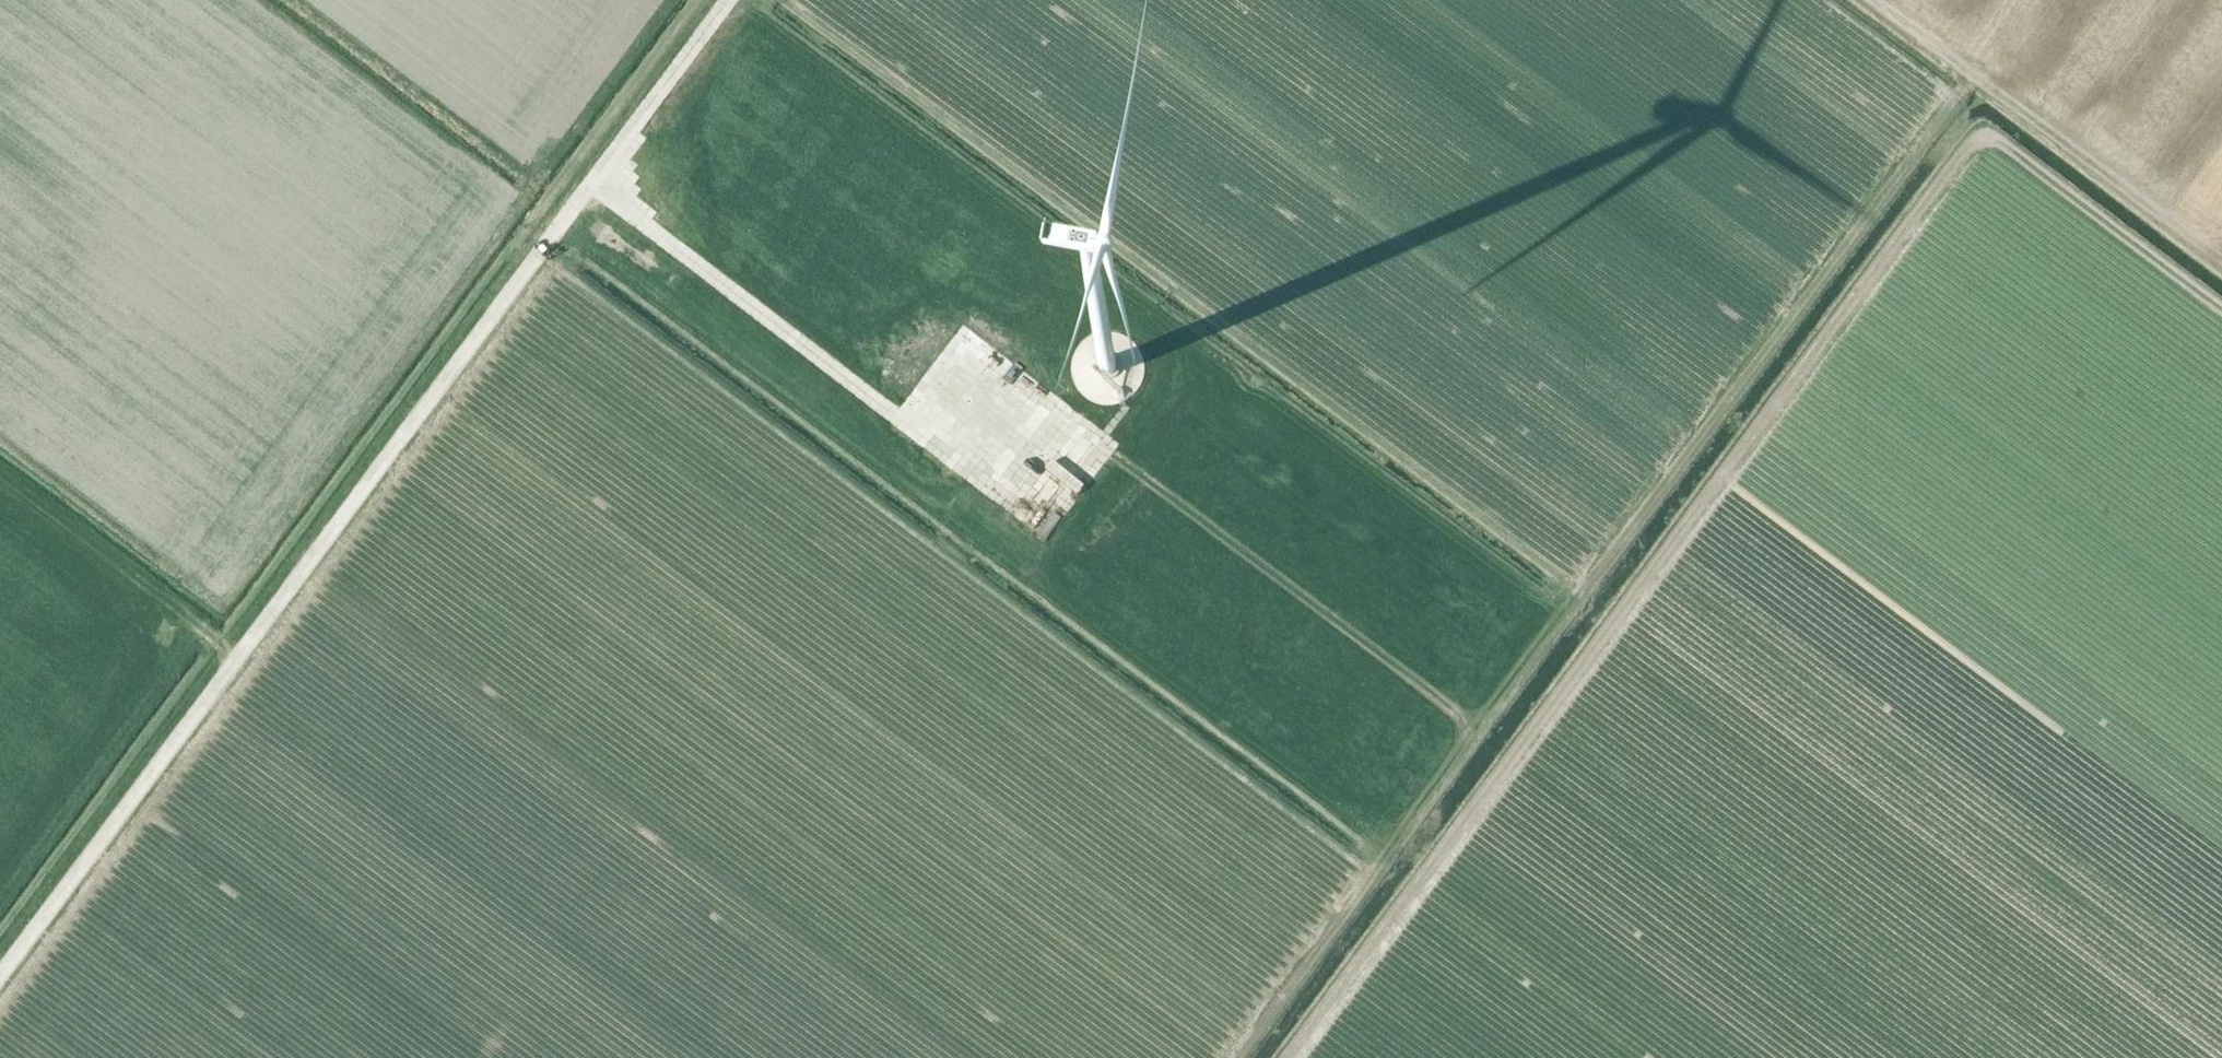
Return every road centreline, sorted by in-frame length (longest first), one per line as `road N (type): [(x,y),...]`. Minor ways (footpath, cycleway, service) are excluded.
road 1 (track): [(2221,263),(1973,77),(1810,286)]
road 2 (track): [(1973,77),(1871,0)]

